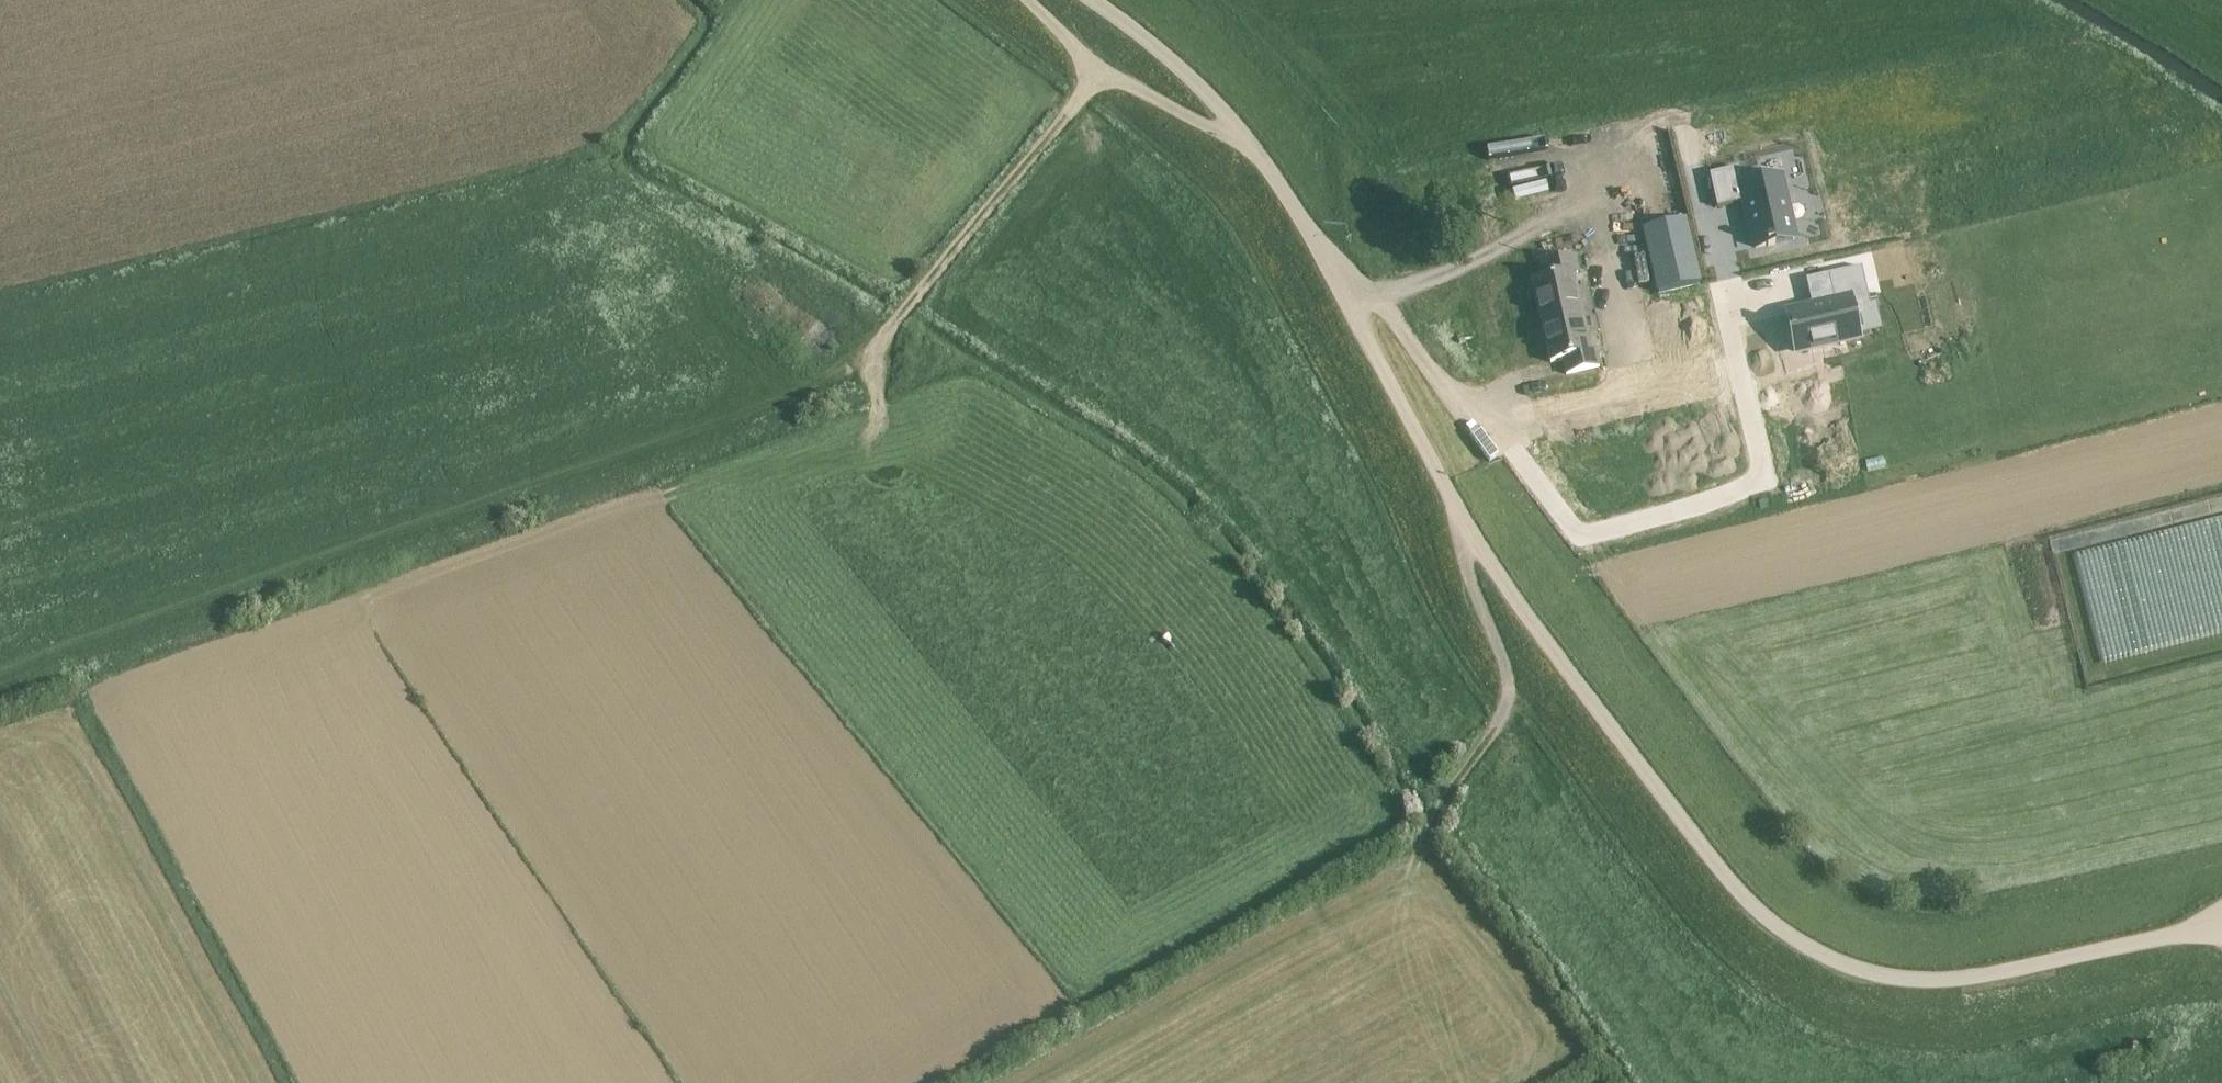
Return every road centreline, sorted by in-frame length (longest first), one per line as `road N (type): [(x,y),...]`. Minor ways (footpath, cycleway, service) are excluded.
road 1 (unclassified): [(1461,513),(1526,619),(1678,818),(1783,926),(1826,959),(1862,974),(1955,979),(2221,924)]
road 2 (unclassified): [(1098,0),(1220,103),(1279,179),(1461,513)]
road 3 (track): [(1068,110),(883,344),(874,377),(886,406)]
road 4 (unclassified): [(1461,513),(1467,554),(1512,682),(1498,726)]
road 5 (track): [(1498,726),(1412,862)]

